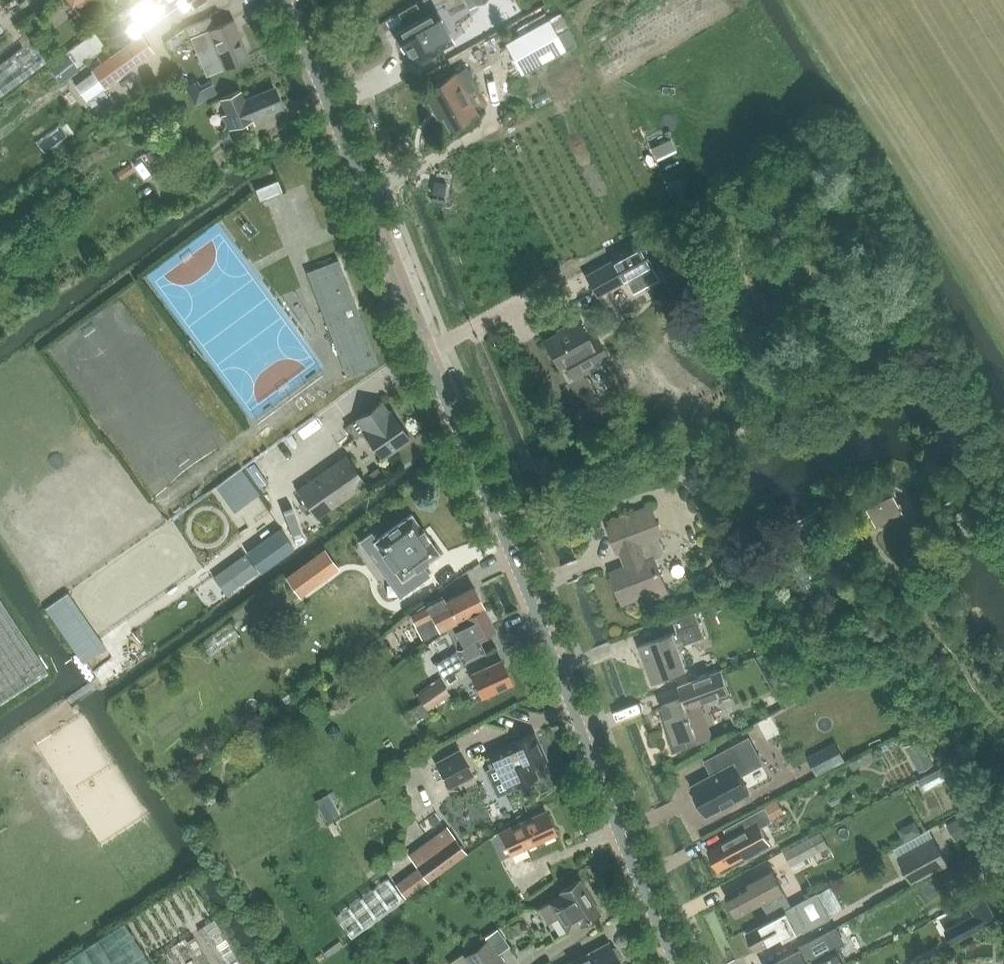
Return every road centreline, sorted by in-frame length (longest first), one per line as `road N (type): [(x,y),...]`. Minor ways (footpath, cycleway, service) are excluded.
road 1 (tertiary): [(672,963),(535,604),(285,0)]
road 2 (track): [(0,759),(99,681),(119,657),(126,625),(277,517),(293,481),(364,395),(427,351)]

